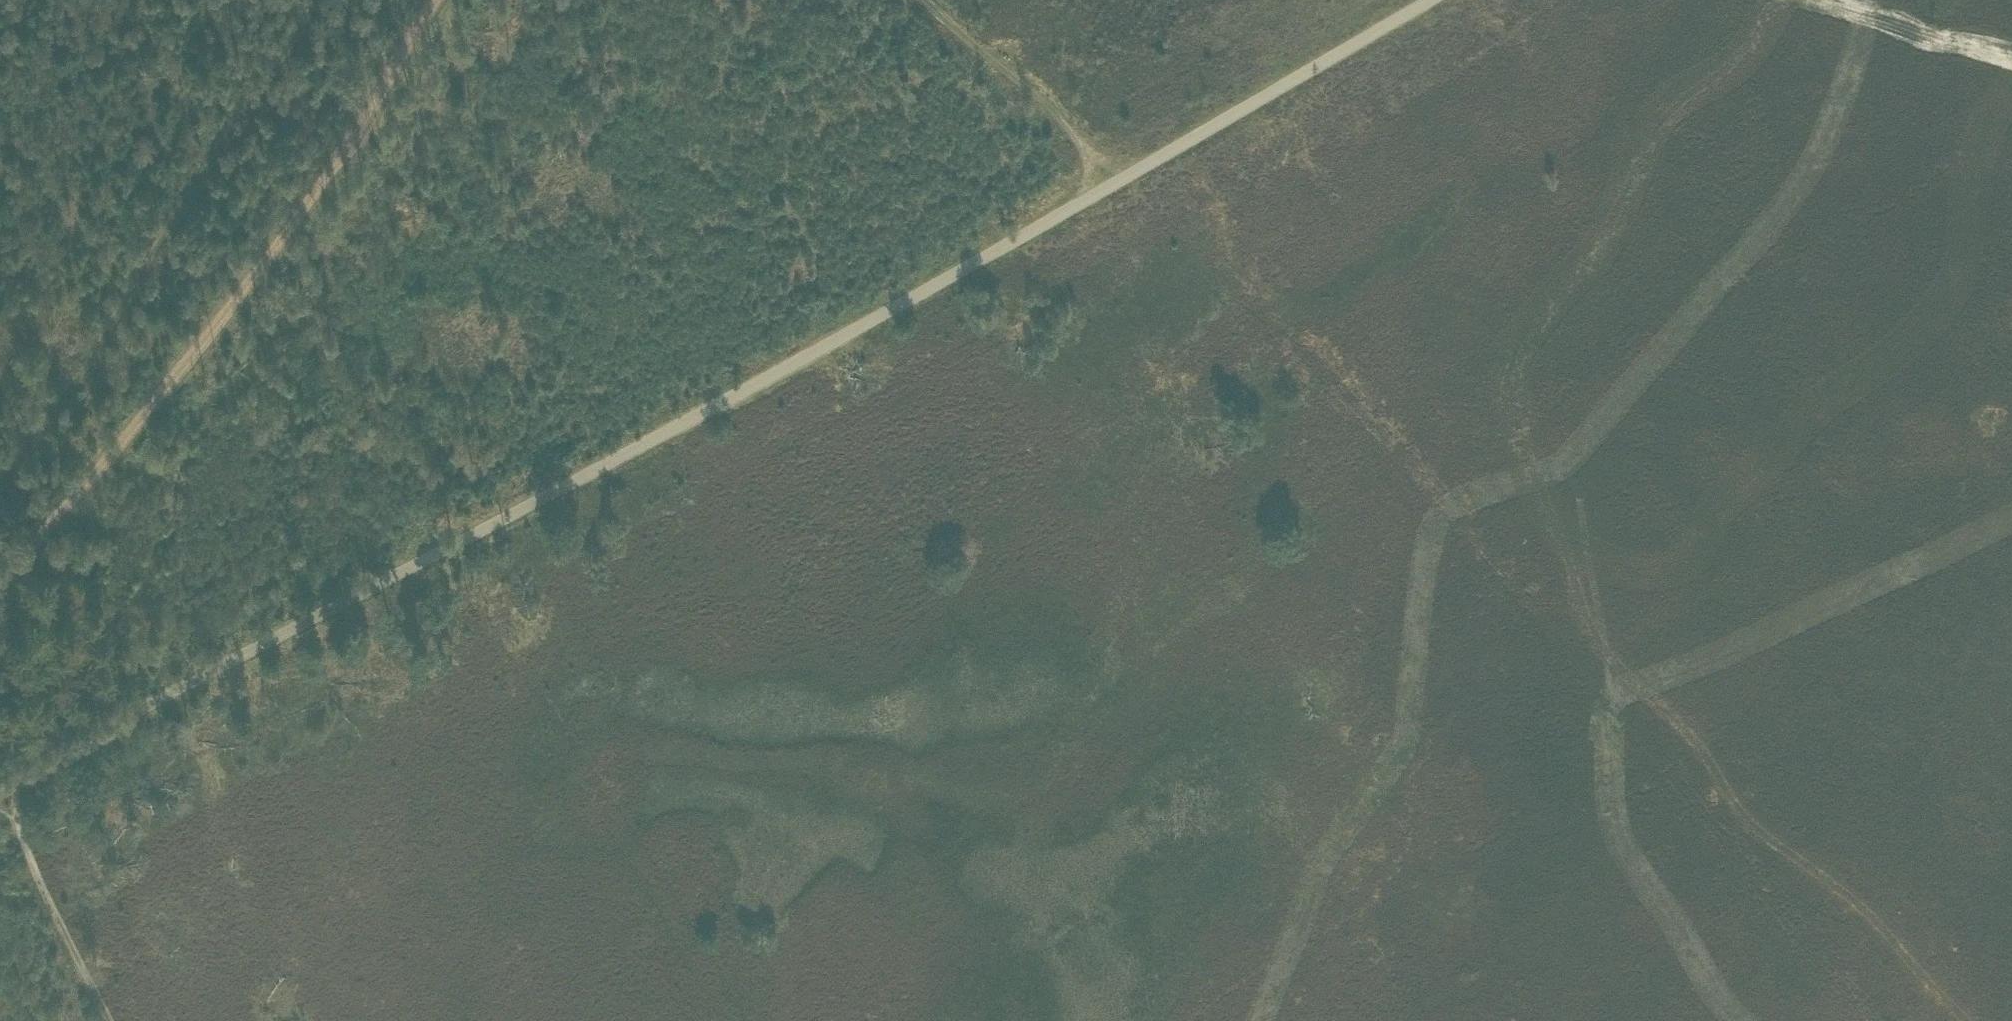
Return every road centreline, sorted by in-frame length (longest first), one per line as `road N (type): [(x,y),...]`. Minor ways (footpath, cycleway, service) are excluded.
road 1 (track): [(432,0),(144,412),(0,576)]

